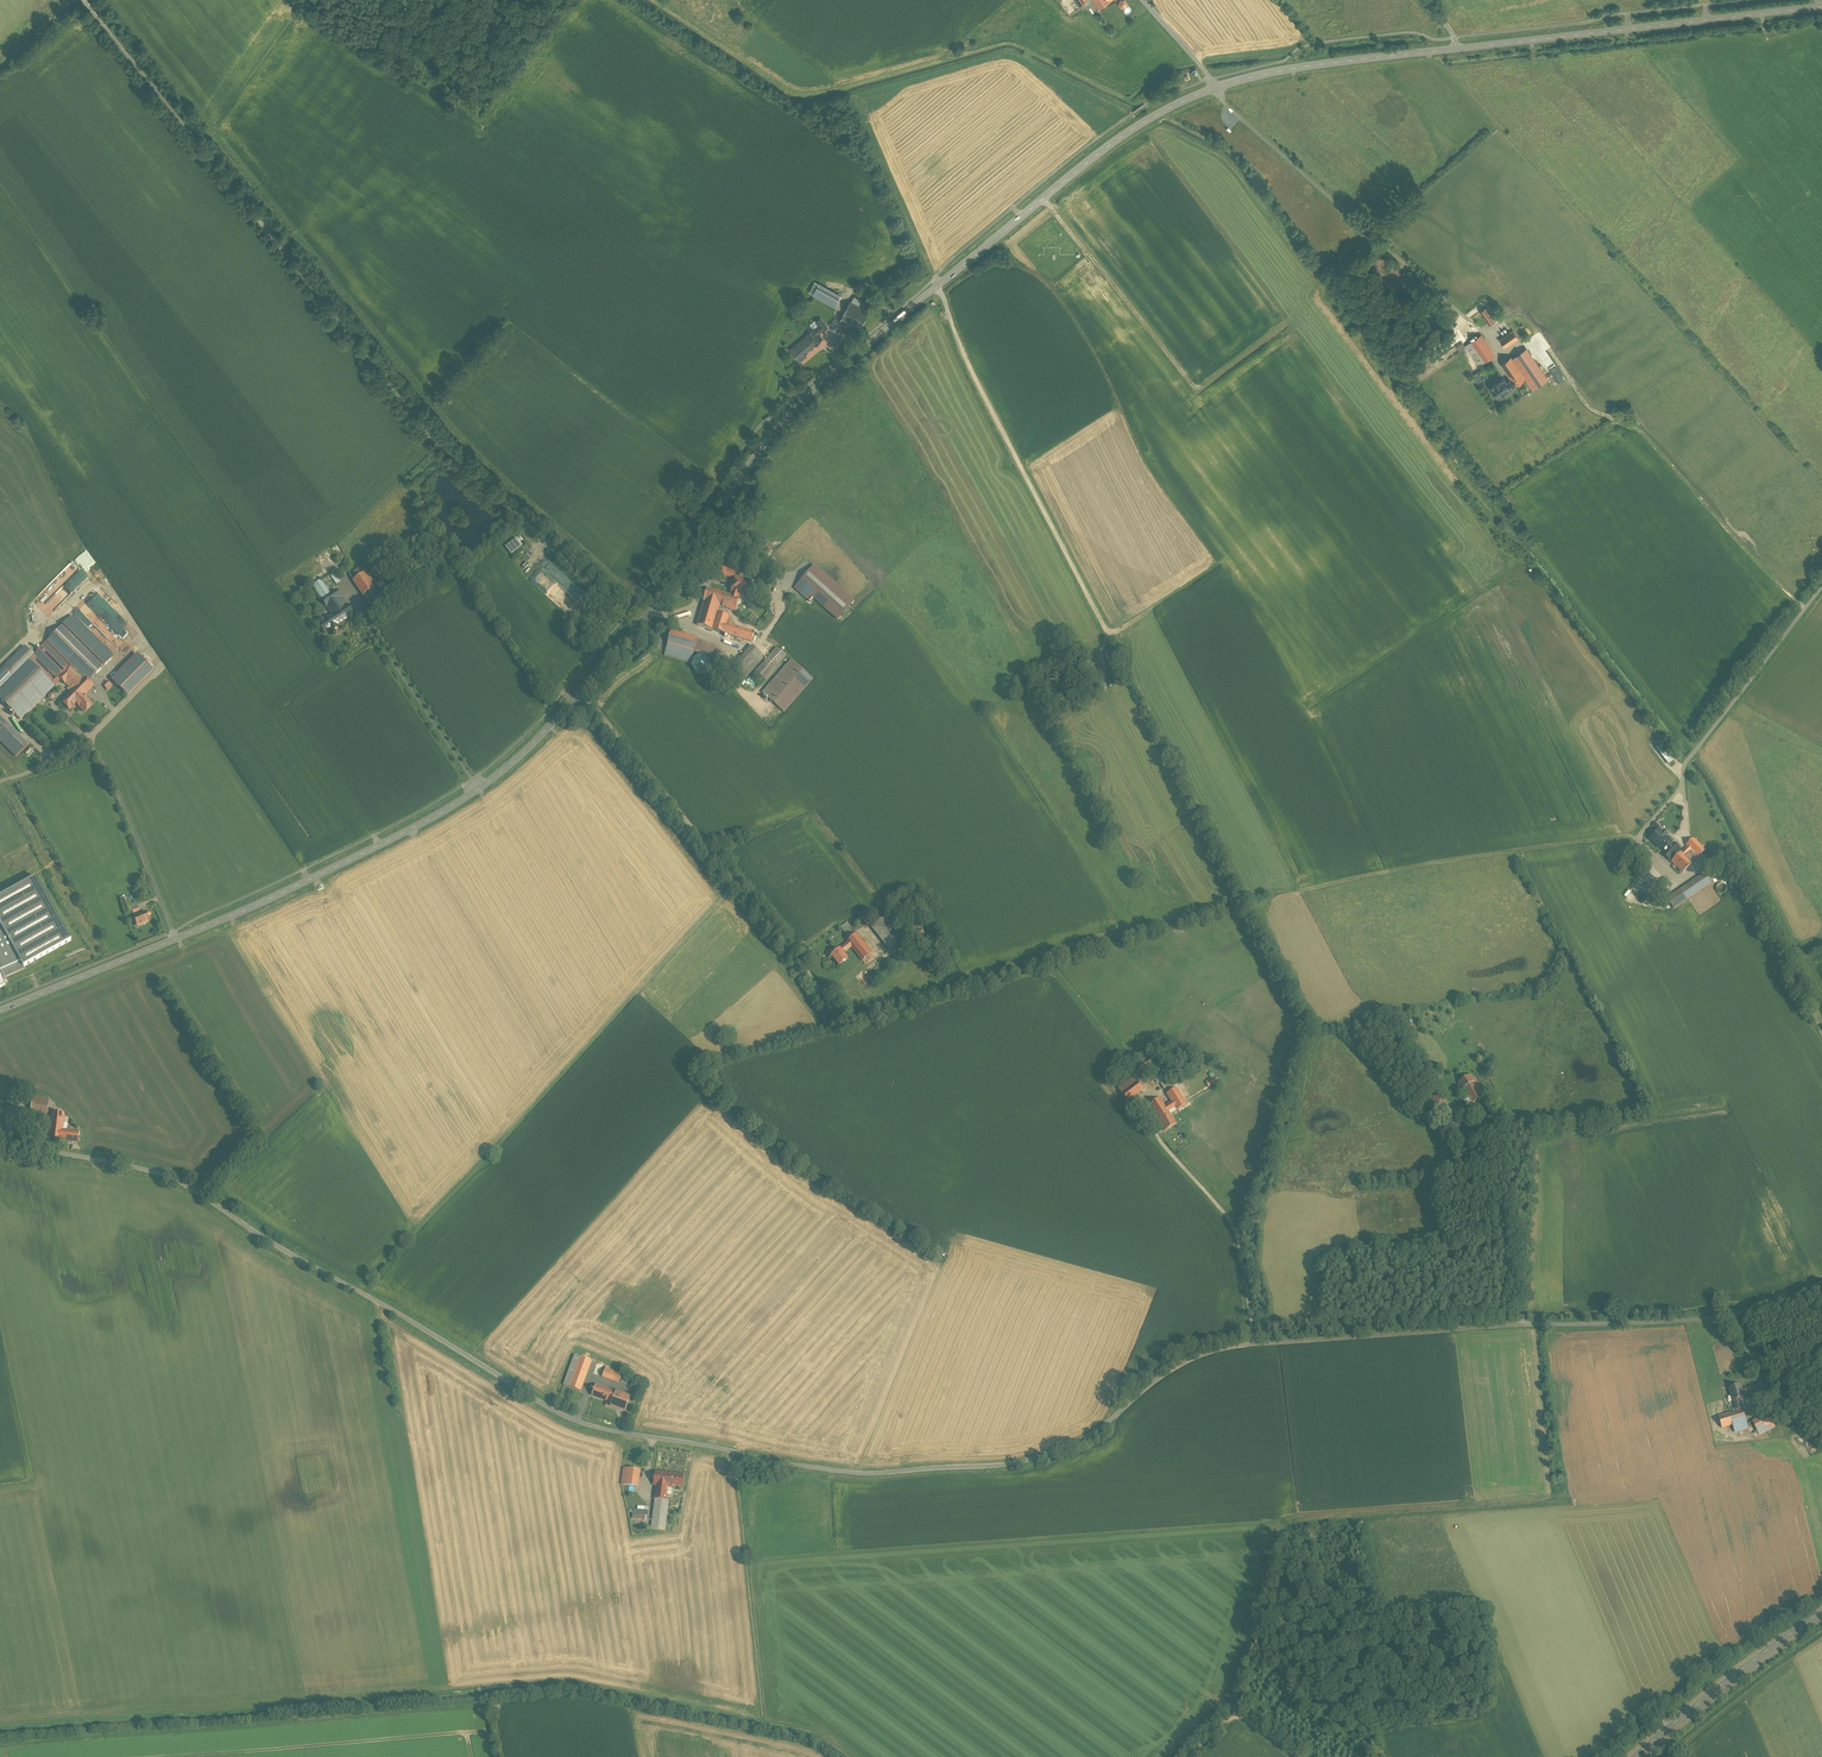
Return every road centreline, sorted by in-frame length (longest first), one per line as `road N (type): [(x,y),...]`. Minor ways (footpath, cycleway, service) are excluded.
road 1 (unclassified): [(1821,1287),(1702,1320),(1229,1349),(1160,1378),(1098,1431),(1032,1460),(840,1472),(564,1417),(169,1175),(0,1143)]
road 2 (tertiary): [(638,629),(794,409),(1111,144),(1172,106),(1253,76),(1461,48)]
road 3 (unclassified): [(83,0),(422,426),(638,629)]
road 4 (tertiary): [(175,939),(479,789),(529,747),(638,629)]
road 5 (track): [(359,1292),(737,884)]
road 6 (track): [(939,285),(977,382),(1105,628),(1118,633),(1216,566)]
road 7 (track): [(1806,609),(1646,437),(1587,404),(1529,326),(1510,320),(1498,326)]
road 8 (tertiary): [(1461,48),(1821,6)]
road 9 (secondary): [(1635,1756),(1821,1612)]
road 10 (unclassified): [(175,939),(122,796),(81,735)]
road 11 (track): [(1821,1033),(1741,874),(1705,868)]
road 12 (tertiary): [(0,1011),(175,939)]
road 13 (track): [(1189,1756),(1234,1719),(1301,1756)]

